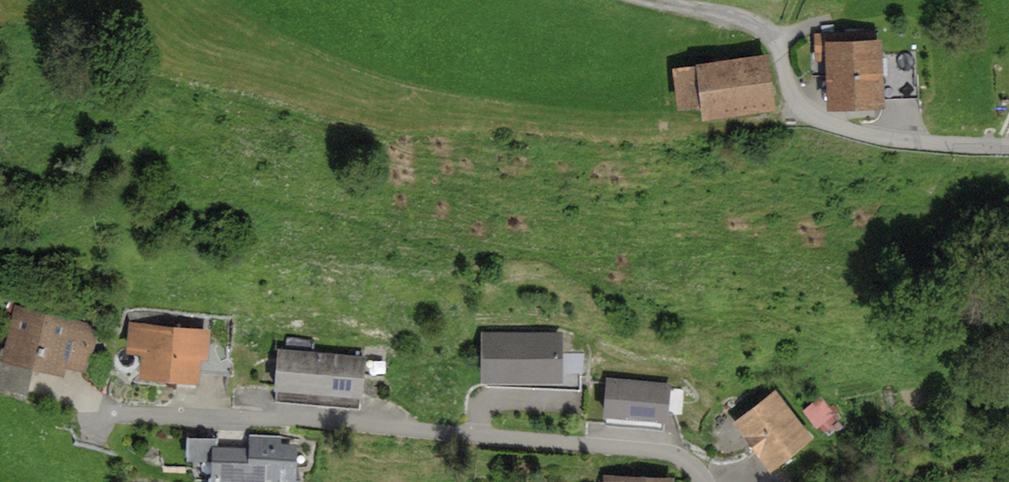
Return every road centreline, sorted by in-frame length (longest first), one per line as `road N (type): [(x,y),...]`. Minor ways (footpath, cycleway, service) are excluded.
road 1 (residential): [(706,481),(690,464),(653,448),(310,418),(101,414)]
road 2 (unclassified): [(1008,147),(838,129),(795,106),(783,48)]
road 3 (track): [(783,48),(773,31),(750,19),(653,0)]

